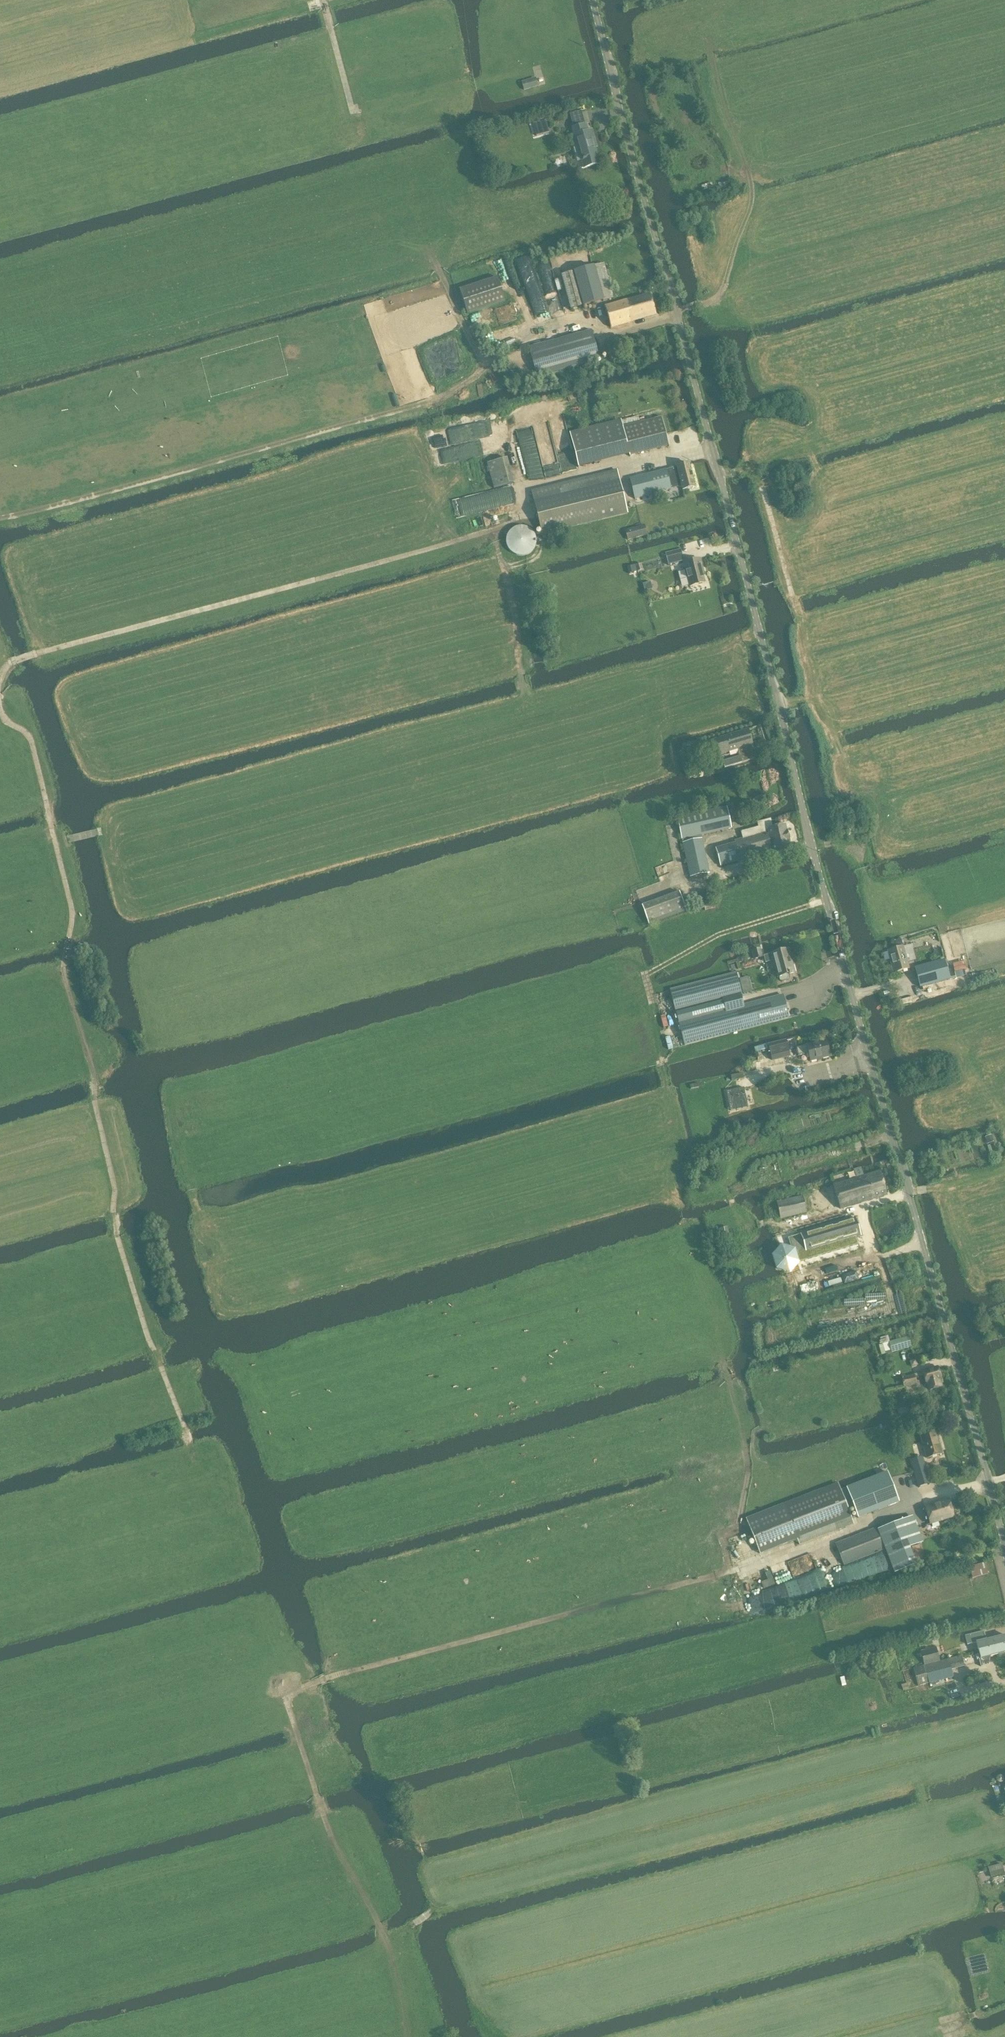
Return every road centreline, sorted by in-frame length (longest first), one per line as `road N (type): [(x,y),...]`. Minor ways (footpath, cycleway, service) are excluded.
road 1 (tertiary): [(1004,1545),(815,857),(592,0)]
road 2 (track): [(407,2036),(388,1941),(330,1834),(291,1693),(766,1564),(876,1521)]
road 3 (track): [(184,1427),(117,1235),(115,1188),(67,968),(73,909),(29,735),(9,722),(0,700)]
road 4 (track): [(1004,1719),(470,1873),(388,1941)]
road 5 (track): [(0,693),(14,661),(530,517)]
road 6 (track): [(0,519),(451,399),(528,333)]
road 7 (track): [(726,30),(709,47),(751,205),(721,292),(676,312)]
road 8 (track): [(523,76),(356,121),(324,0)]
road 9 (track): [(653,1002),(646,975),(719,934),(826,900)]
road 10 (track): [(609,686),(761,637)]

